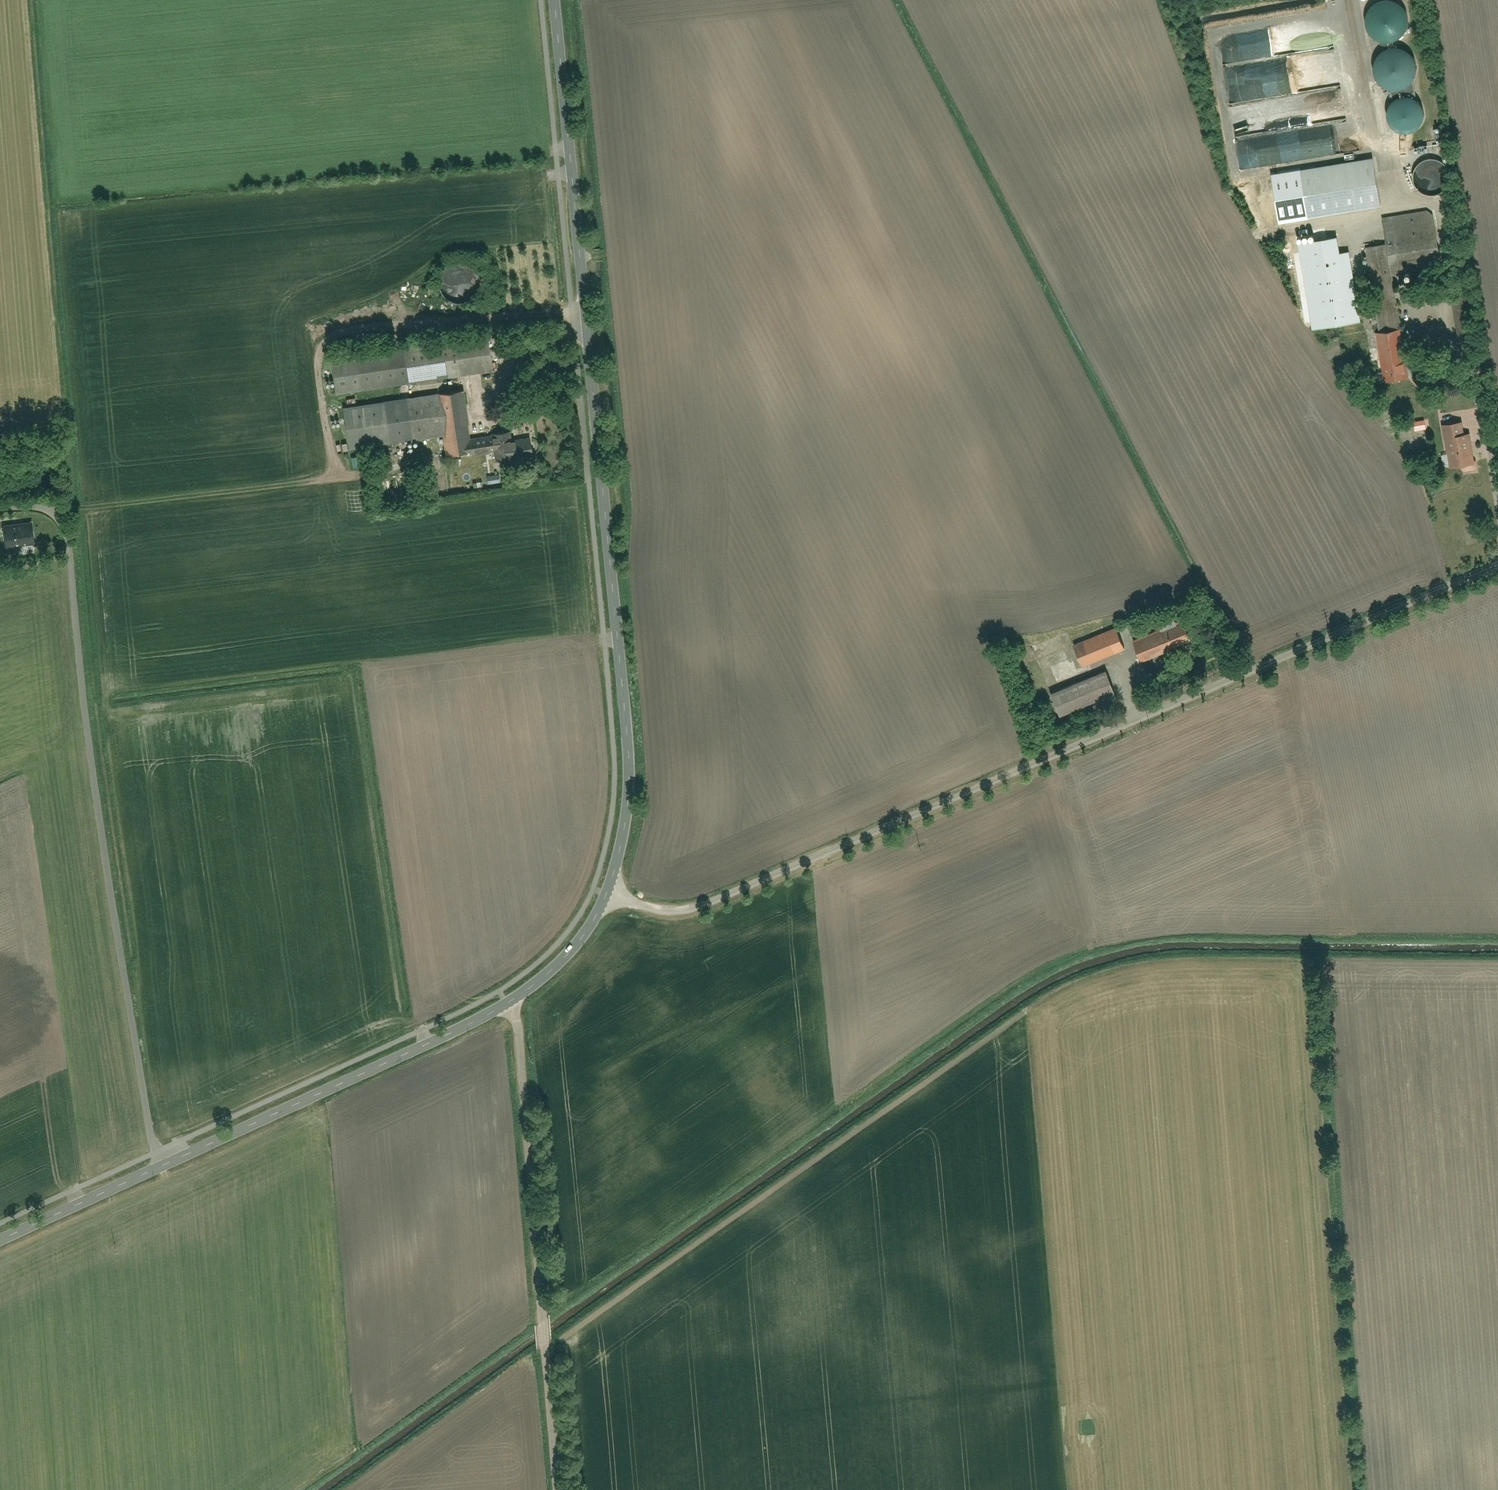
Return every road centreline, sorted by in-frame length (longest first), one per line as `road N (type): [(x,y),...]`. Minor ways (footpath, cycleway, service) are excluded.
road 1 (unclassified): [(606,895),(669,911),(702,905),(1028,758),(1497,564)]
road 2 (tertiary): [(555,0),(629,776),(624,837),(606,895)]
road 3 (tertiary): [(509,1002),(0,1242)]
road 4 (residential): [(509,1002),(521,1051),(558,1489)]
road 5 (track): [(587,306),(326,339),(319,355),(336,472),(404,463)]
road 6 (tertiary): [(606,895),(568,953),(509,1002)]

